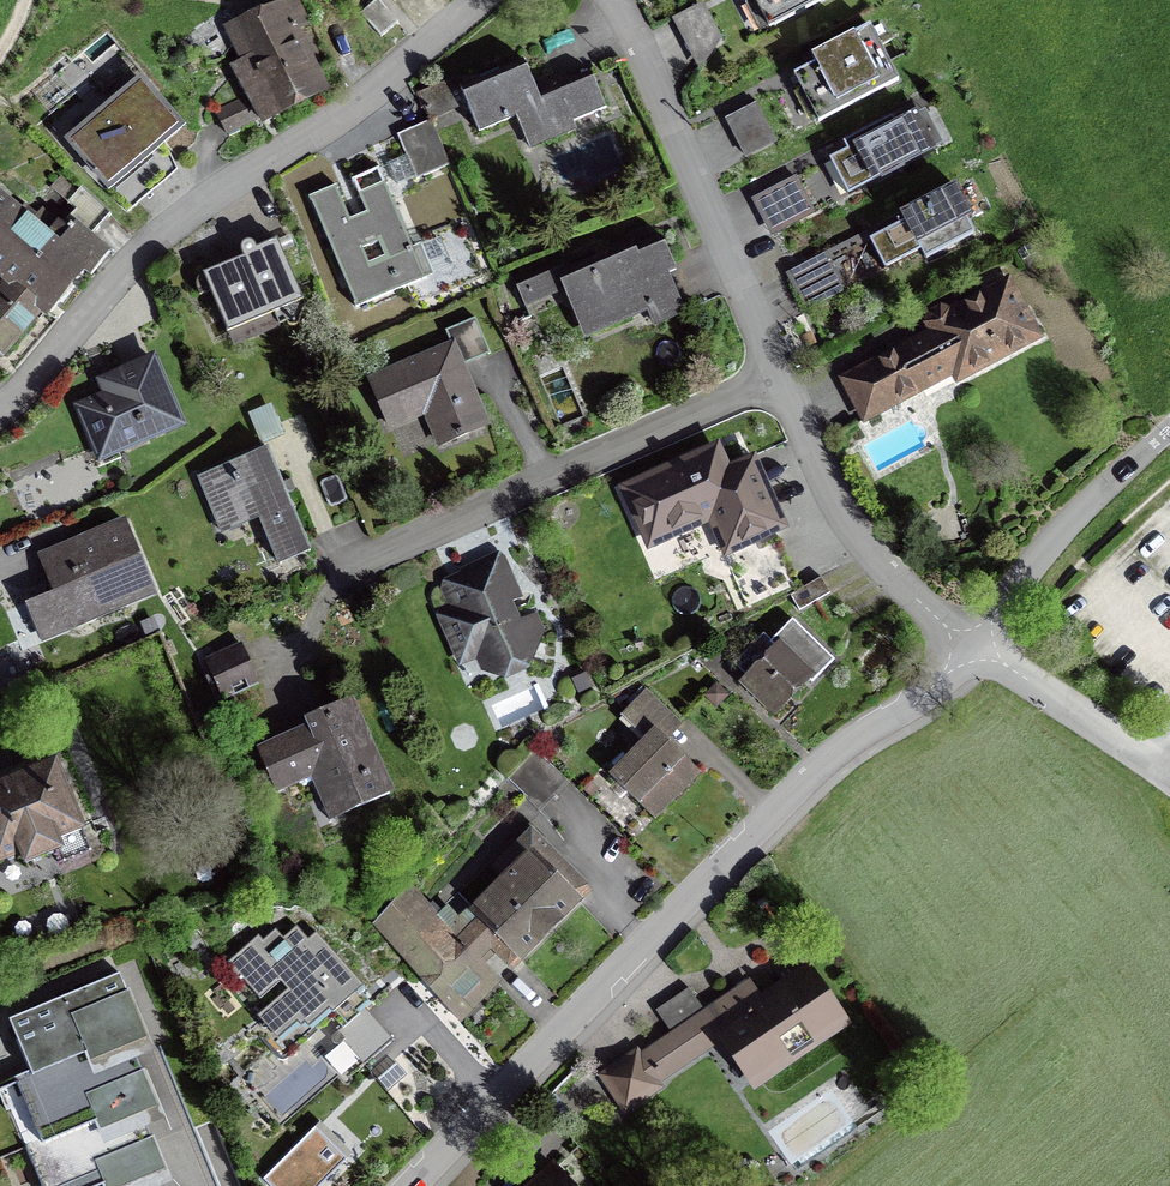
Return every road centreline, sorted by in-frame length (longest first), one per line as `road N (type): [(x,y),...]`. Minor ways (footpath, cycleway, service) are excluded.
road 1 (tertiary): [(973,646),(927,695),(812,778),(410,1185)]
road 2 (residential): [(471,0),(183,217),(0,414)]
road 3 (residential): [(328,579),(778,377)]
road 4 (residential): [(612,0),(778,377)]
road 5 (residential): [(778,377),(846,522),(894,579),(973,646)]
road 6 (tertiary): [(1169,429),(1061,532),(973,646)]
road 7 (residential): [(973,646),(1169,771)]

